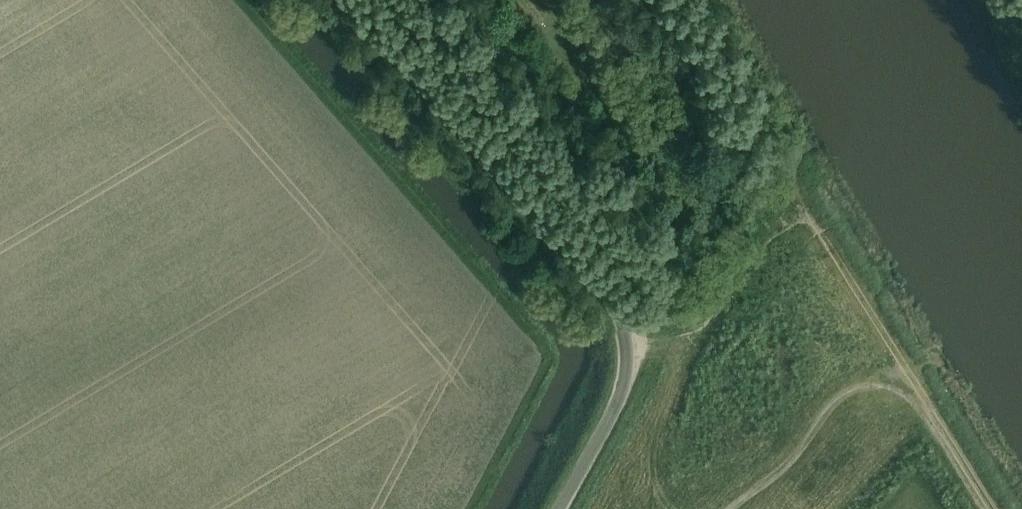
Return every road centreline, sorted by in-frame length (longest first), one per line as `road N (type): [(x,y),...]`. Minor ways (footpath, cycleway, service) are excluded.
road 1 (unclassified): [(562,508),(623,396),(629,342),(621,317),(353,0)]

